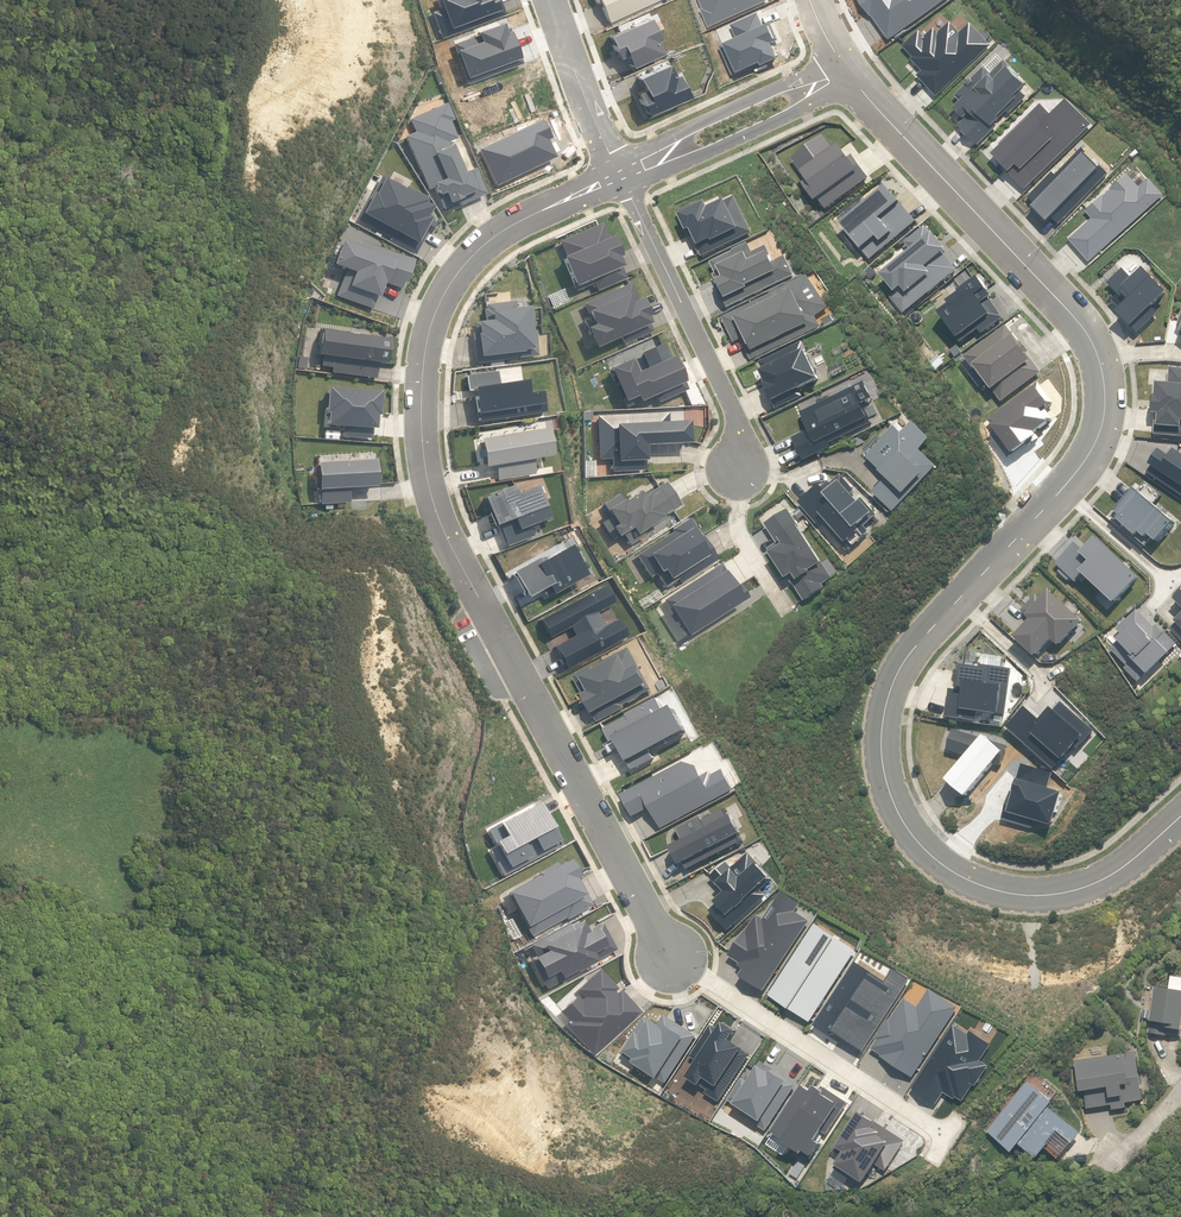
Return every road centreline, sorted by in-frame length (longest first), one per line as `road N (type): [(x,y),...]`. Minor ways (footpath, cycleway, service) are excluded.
road 1 (residential): [(622,175),(505,229),(451,282),(425,349),(422,445),(445,535),(671,957)]
road 2 (residential): [(1180,817),(1102,880),(1058,894),(1005,894),(958,877),(917,843),(880,766),(887,698),(905,660),(1091,451),(1105,409),(1099,359)]
road 3 (residential): [(1099,359),(1070,313),(847,72)]
road 4 (residential): [(671,957),(948,1135)]
road 5 (residential): [(737,467),(732,407),(622,175)]
road 6 (residential): [(649,163),(695,125),(778,88),(830,80)]
road 7 (residential): [(830,80),(792,113),(709,151),(649,163)]
road 8 (residential): [(552,0),(622,175)]

